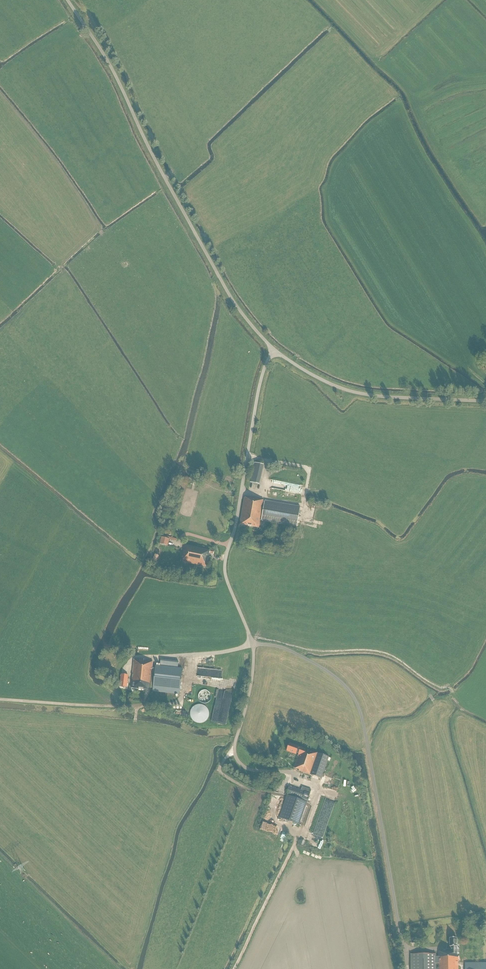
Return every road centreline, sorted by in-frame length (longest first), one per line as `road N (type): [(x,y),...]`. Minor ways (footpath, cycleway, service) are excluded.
road 1 (unclassified): [(399,929),(357,704),(315,664),(253,644),(226,578),(258,392),(275,350)]
road 2 (unclassified): [(275,350),(236,307),(67,0)]
road 3 (track): [(461,963),(460,918),(480,900),(485,880),(429,693)]
road 4 (track): [(187,655),(175,703),(0,700)]
road 5 (unclassified): [(485,401),(365,394),(275,350)]
road 6 (track): [(318,782),(306,830),(234,968)]

